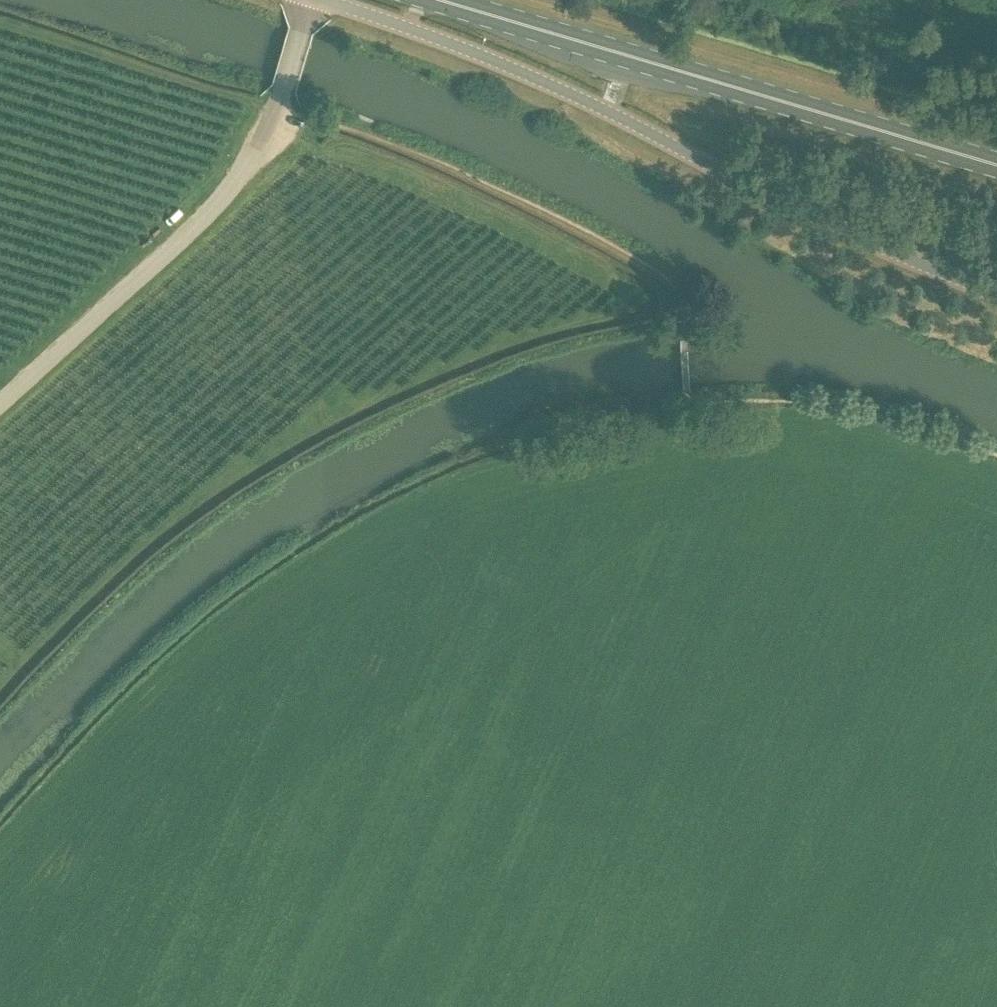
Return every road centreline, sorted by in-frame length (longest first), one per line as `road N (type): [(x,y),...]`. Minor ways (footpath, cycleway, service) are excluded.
road 1 (unclassified): [(996,293),(801,211),(485,57),(322,0)]
road 2 (primary): [(996,165),(439,0)]
road 3 (unclassified): [(0,406),(200,221),(249,163),(277,109),(310,0)]

